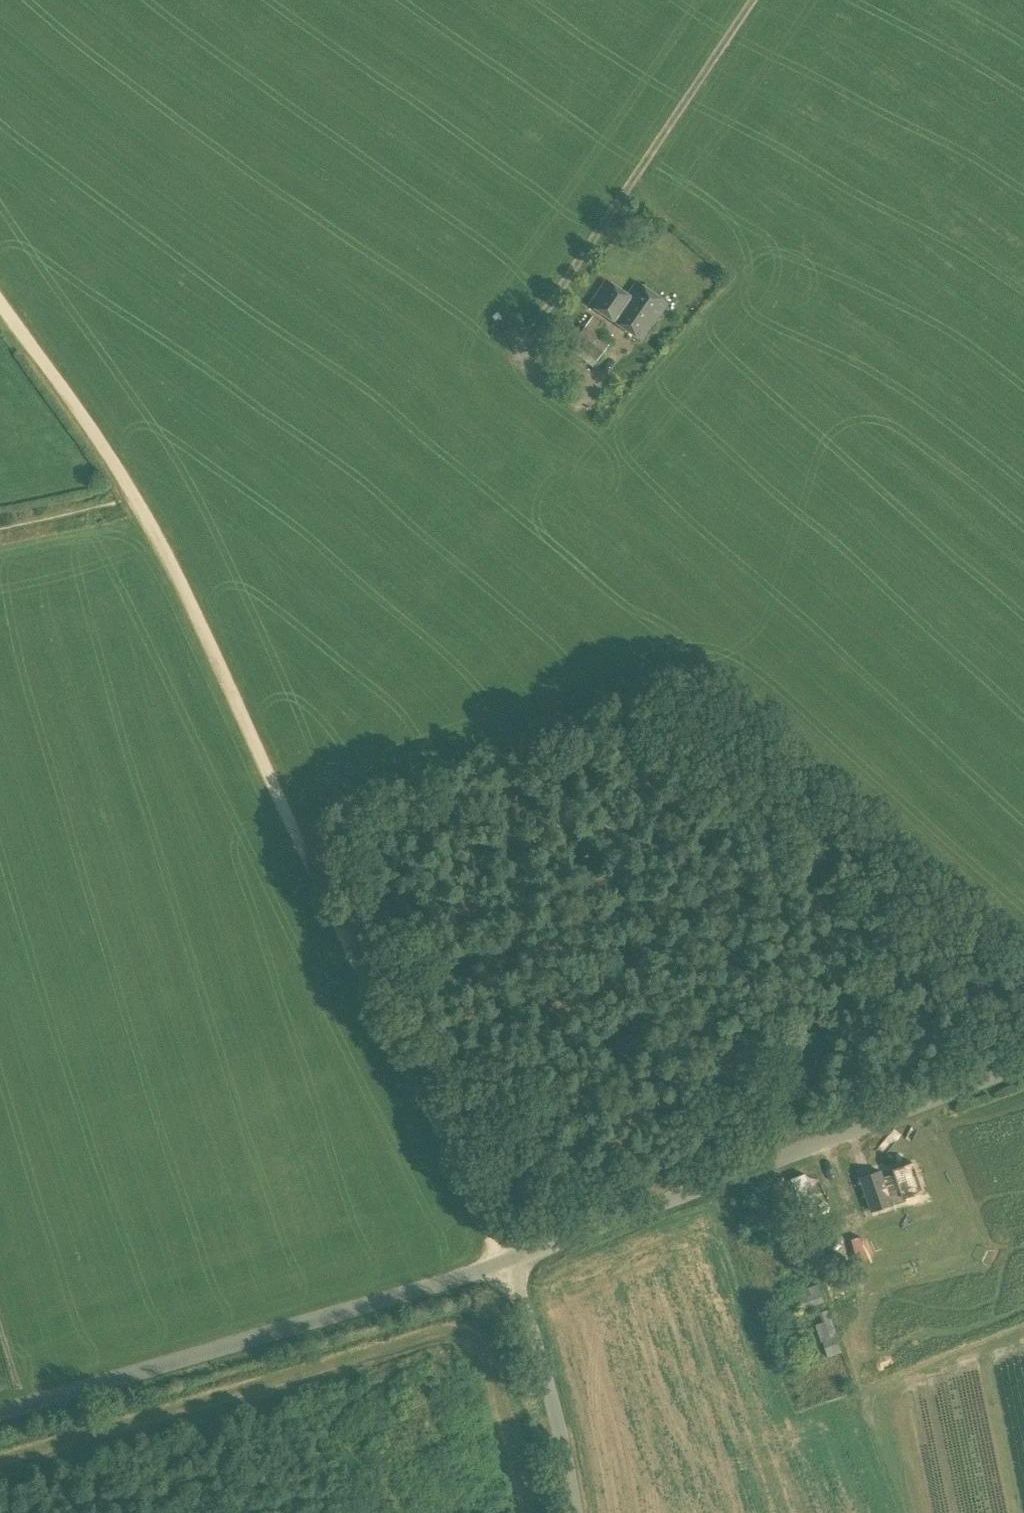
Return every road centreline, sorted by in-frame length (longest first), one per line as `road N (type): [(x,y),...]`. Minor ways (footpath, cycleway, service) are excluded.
road 1 (track): [(503,1262),(421,1072),(144,509),(0,302)]
road 2 (unclassified): [(503,1262),(1023,1066)]
road 3 (unclassified): [(0,1413),(503,1262)]
road 4 (unclassified): [(576,1512),(552,1396),(503,1262)]

